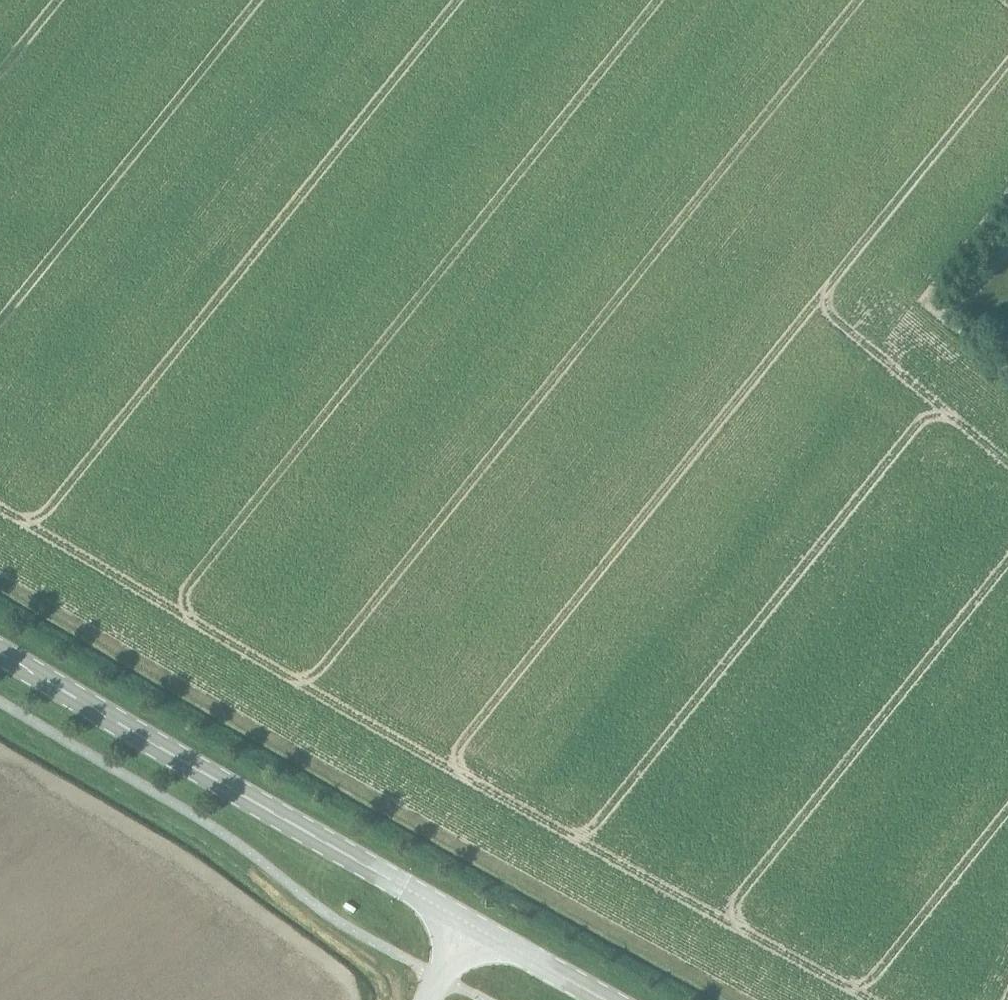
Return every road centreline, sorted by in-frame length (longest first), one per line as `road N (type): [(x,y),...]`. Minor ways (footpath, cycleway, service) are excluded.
road 1 (secondary): [(0,646),(470,926)]
road 2 (secondary): [(470,926),(606,999)]

